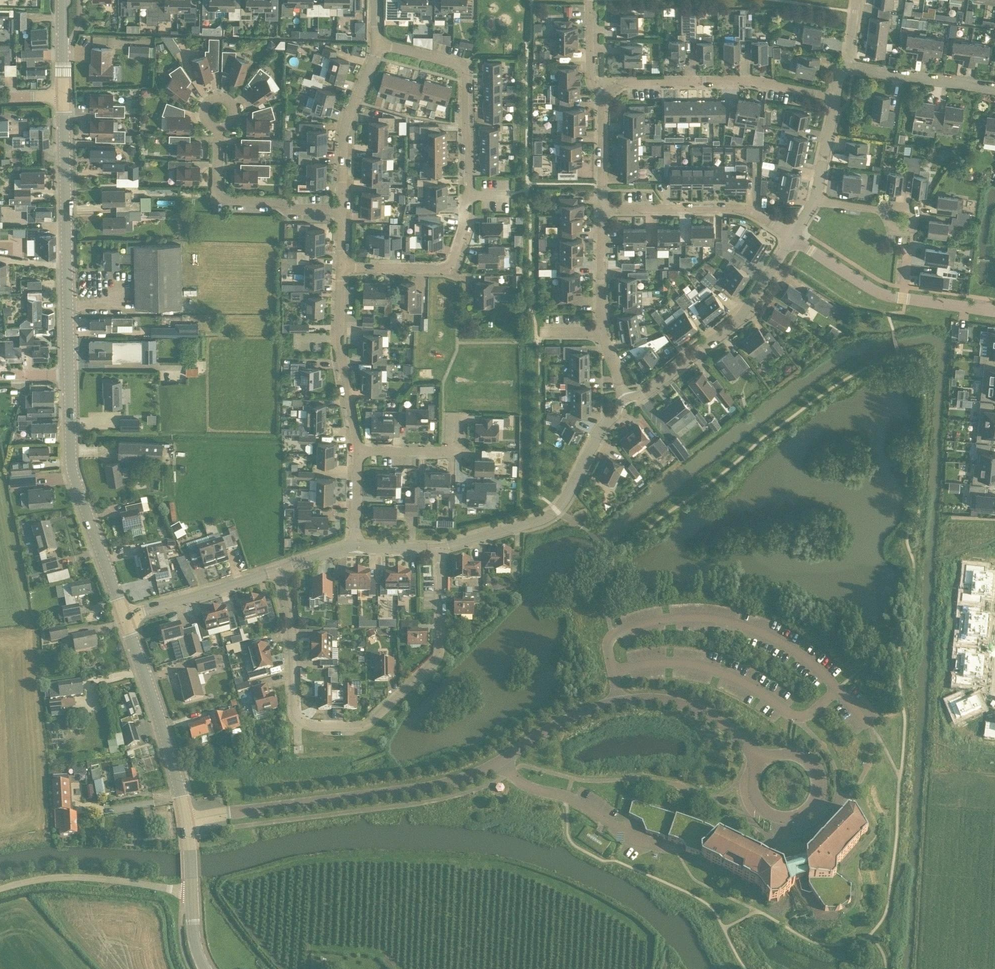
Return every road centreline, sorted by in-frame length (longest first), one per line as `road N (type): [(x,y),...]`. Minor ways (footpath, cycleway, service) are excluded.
road 1 (residential): [(279,570),(292,708),(313,728),(364,727),(438,657),(440,548)]
road 2 (unclassified): [(187,821),(410,790),(503,760)]
road 3 (tertiary): [(68,374),(65,95)]
road 4 (residential): [(440,548),(559,509),(609,418),(636,397)]
road 5 (tertiary): [(124,618),(70,463),(68,374)]
road 6 (residential): [(837,95),(751,80),(617,84),(607,96)]
road 7 (residential): [(636,397),(755,309),(792,238)]
road 8 (residential): [(467,197),(465,66),(376,43)]
road 9 (residential): [(994,311),(883,293),(792,238)]
road 10 (tertiary): [(187,821),(124,618)]
road 11 (residential): [(792,238),(760,213),(739,208),(603,205)]
road 12 (residential): [(341,211),(226,200),(217,189),(219,126)]
road 13 (unclassified): [(0,890),(97,879),(191,893)]
road 14 (residential): [(358,450),(338,339),(340,266)]
road 15 (residential): [(340,266),(450,268),(467,197)]
road 16 (residential): [(341,211),(343,127),(376,43)]
road 17 (unclassified): [(618,700),(689,707),(726,726),(762,762)]
road 18 (residential): [(124,618),(279,570)]
road 19 (unclassified): [(503,760),(531,790),(593,808),(633,838)]
road 20 (residential): [(994,89),(847,68)]
road 21 (residential): [(358,450),(460,451),(461,414)]
road 22 (unclassified): [(503,760),(618,700)]
road 23 (residential): [(601,331),(603,205)]

